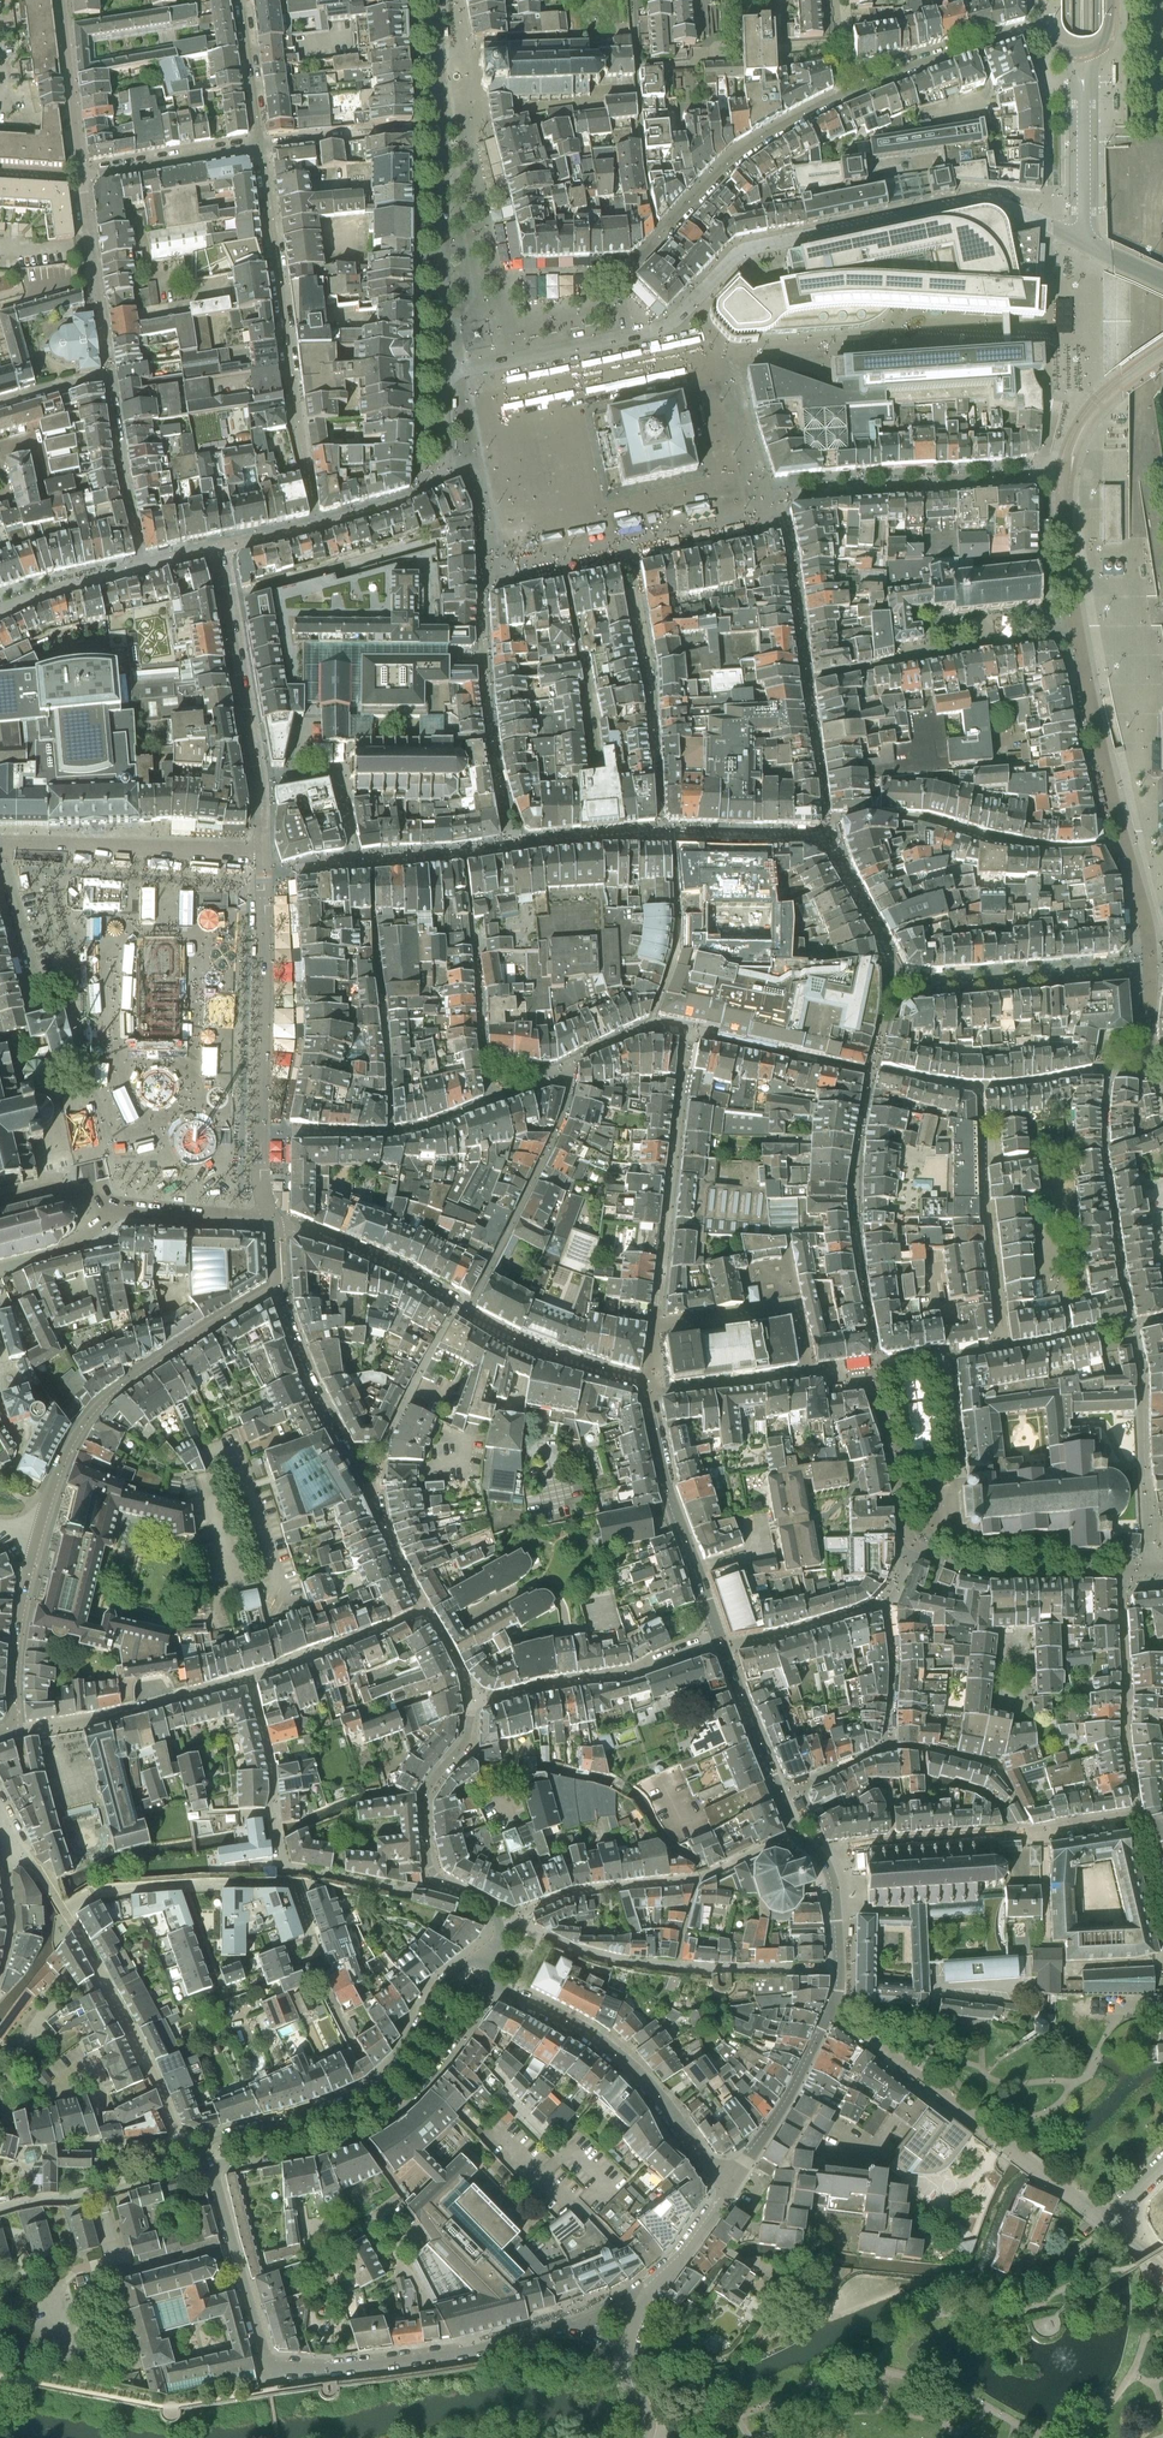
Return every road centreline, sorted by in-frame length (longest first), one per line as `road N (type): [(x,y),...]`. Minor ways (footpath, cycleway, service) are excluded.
road 1 (secondary): [(1077,0),(1083,275),(1098,490),(1162,860)]
road 2 (secondary): [(1162,816),(1118,576),(1102,431),(1087,0)]
road 3 (residential): [(1162,1074),(1145,1037),(1147,927),(1083,666),(1063,515),(1065,460),(1081,421),(1111,387),(1162,354)]
road 4 (tertiary): [(723,1644),(668,1486),(648,1383),(532,1348),(391,1265),(272,1221)]
road 5 (residential): [(1042,27),(860,86),(740,153),(623,275),(626,336)]
road 6 (residential): [(209,2165),(270,2370),(422,2356),(574,2322)]
road 7 (residential): [(426,1608),(249,1678),(134,1710),(13,1727)]
road 8 (residential): [(695,300),(751,248),(972,201),(1002,204),(1084,242)]
road 9 (residential): [(318,524),(261,145)]
road 10 (residential): [(264,852),(261,1170),(272,1221)]
road 11 (tertiary): [(274,1285),(99,1403),(68,1446),(38,1535)]
road 12 (tertiary): [(1110,2222),(833,2009)]
road 13 (residential): [(180,2137),(76,1928),(10,1834)]
road 14 (residential): [(817,1850),(1138,1819)]
road 15 (residential): [(731,2184),(610,2047),(490,1982)]
road 16 (tertiary): [(264,852),(260,779),(220,548)]
road 17 (residential): [(1122,1571),(993,1573),(946,1563),(909,1543),(899,1482)]
road 18 (residential): [(474,1701),(465,1745),(426,1798),(427,1855),(436,1877),(498,1920)]
road 19 (tertiary): [(0,841),(264,852)]
road 20 (residential): [(723,1644),(633,1671),(474,1701)]
road 21 (residential): [(440,371),(438,128)]
road 22 (residential): [(318,524),(410,498),(436,481),(440,371)]
road 23 (tertiary): [(817,1850),(795,1828),(723,1644)]
road 24 (residential): [(209,2165),(0,2211)]
road 25 (residential): [(80,175),(109,376)]
road 26 (residential): [(731,2184),(792,2092),(833,2009)]
road 27 (tertiary): [(38,1535),(18,1632),(13,1727)]
road 28 (residential): [(109,376),(143,566)]
road 29 (residential): [(626,336),(440,371)]
road 30 (residential): [(209,2165),(342,2134),(389,2111)]
road 31 (residential): [(1080,54),(1084,242)]
road 32 (residential): [(80,175),(261,145)]
road 33 (residential): [(899,1482),(879,1366),(943,1357)]
road 34 (residential): [(376,2086),(328,2110),(205,2144)]
road 35 (residential): [(345,1450),(274,1285)]
road 36 (residential): [(261,145),(438,128)]
road 37 (residential): [(899,1482),(958,1474),(943,1357)]
road 38 (residential): [(62,0),(80,175)]
road 39 (residential): [(272,1221),(100,1200)]
road 40 (residential): [(483,1965),(448,1979),(401,2061),(376,2086)]
road 41 (residential): [(389,2111),(424,2077),(490,1982)]
road 42 (tertiary): [(833,2009),(840,1981),(835,1913),(817,1850)]
road 43 (tertiary): [(143,566),(0,607)]
road 44 (residential): [(0,1979),(12,1927),(10,1834)]
road 45 (residential): [(261,145),(243,0)]
road 46 (residential): [(40,990),(0,855)]
road 47 (residential): [(645,2294),(731,2184)]
road 48 (residential): [(100,1200),(78,1245),(0,1270)]
road 49 (residential): [(382,1449),(442,1332)]
road 50 (residential): [(438,128),(431,0)]

